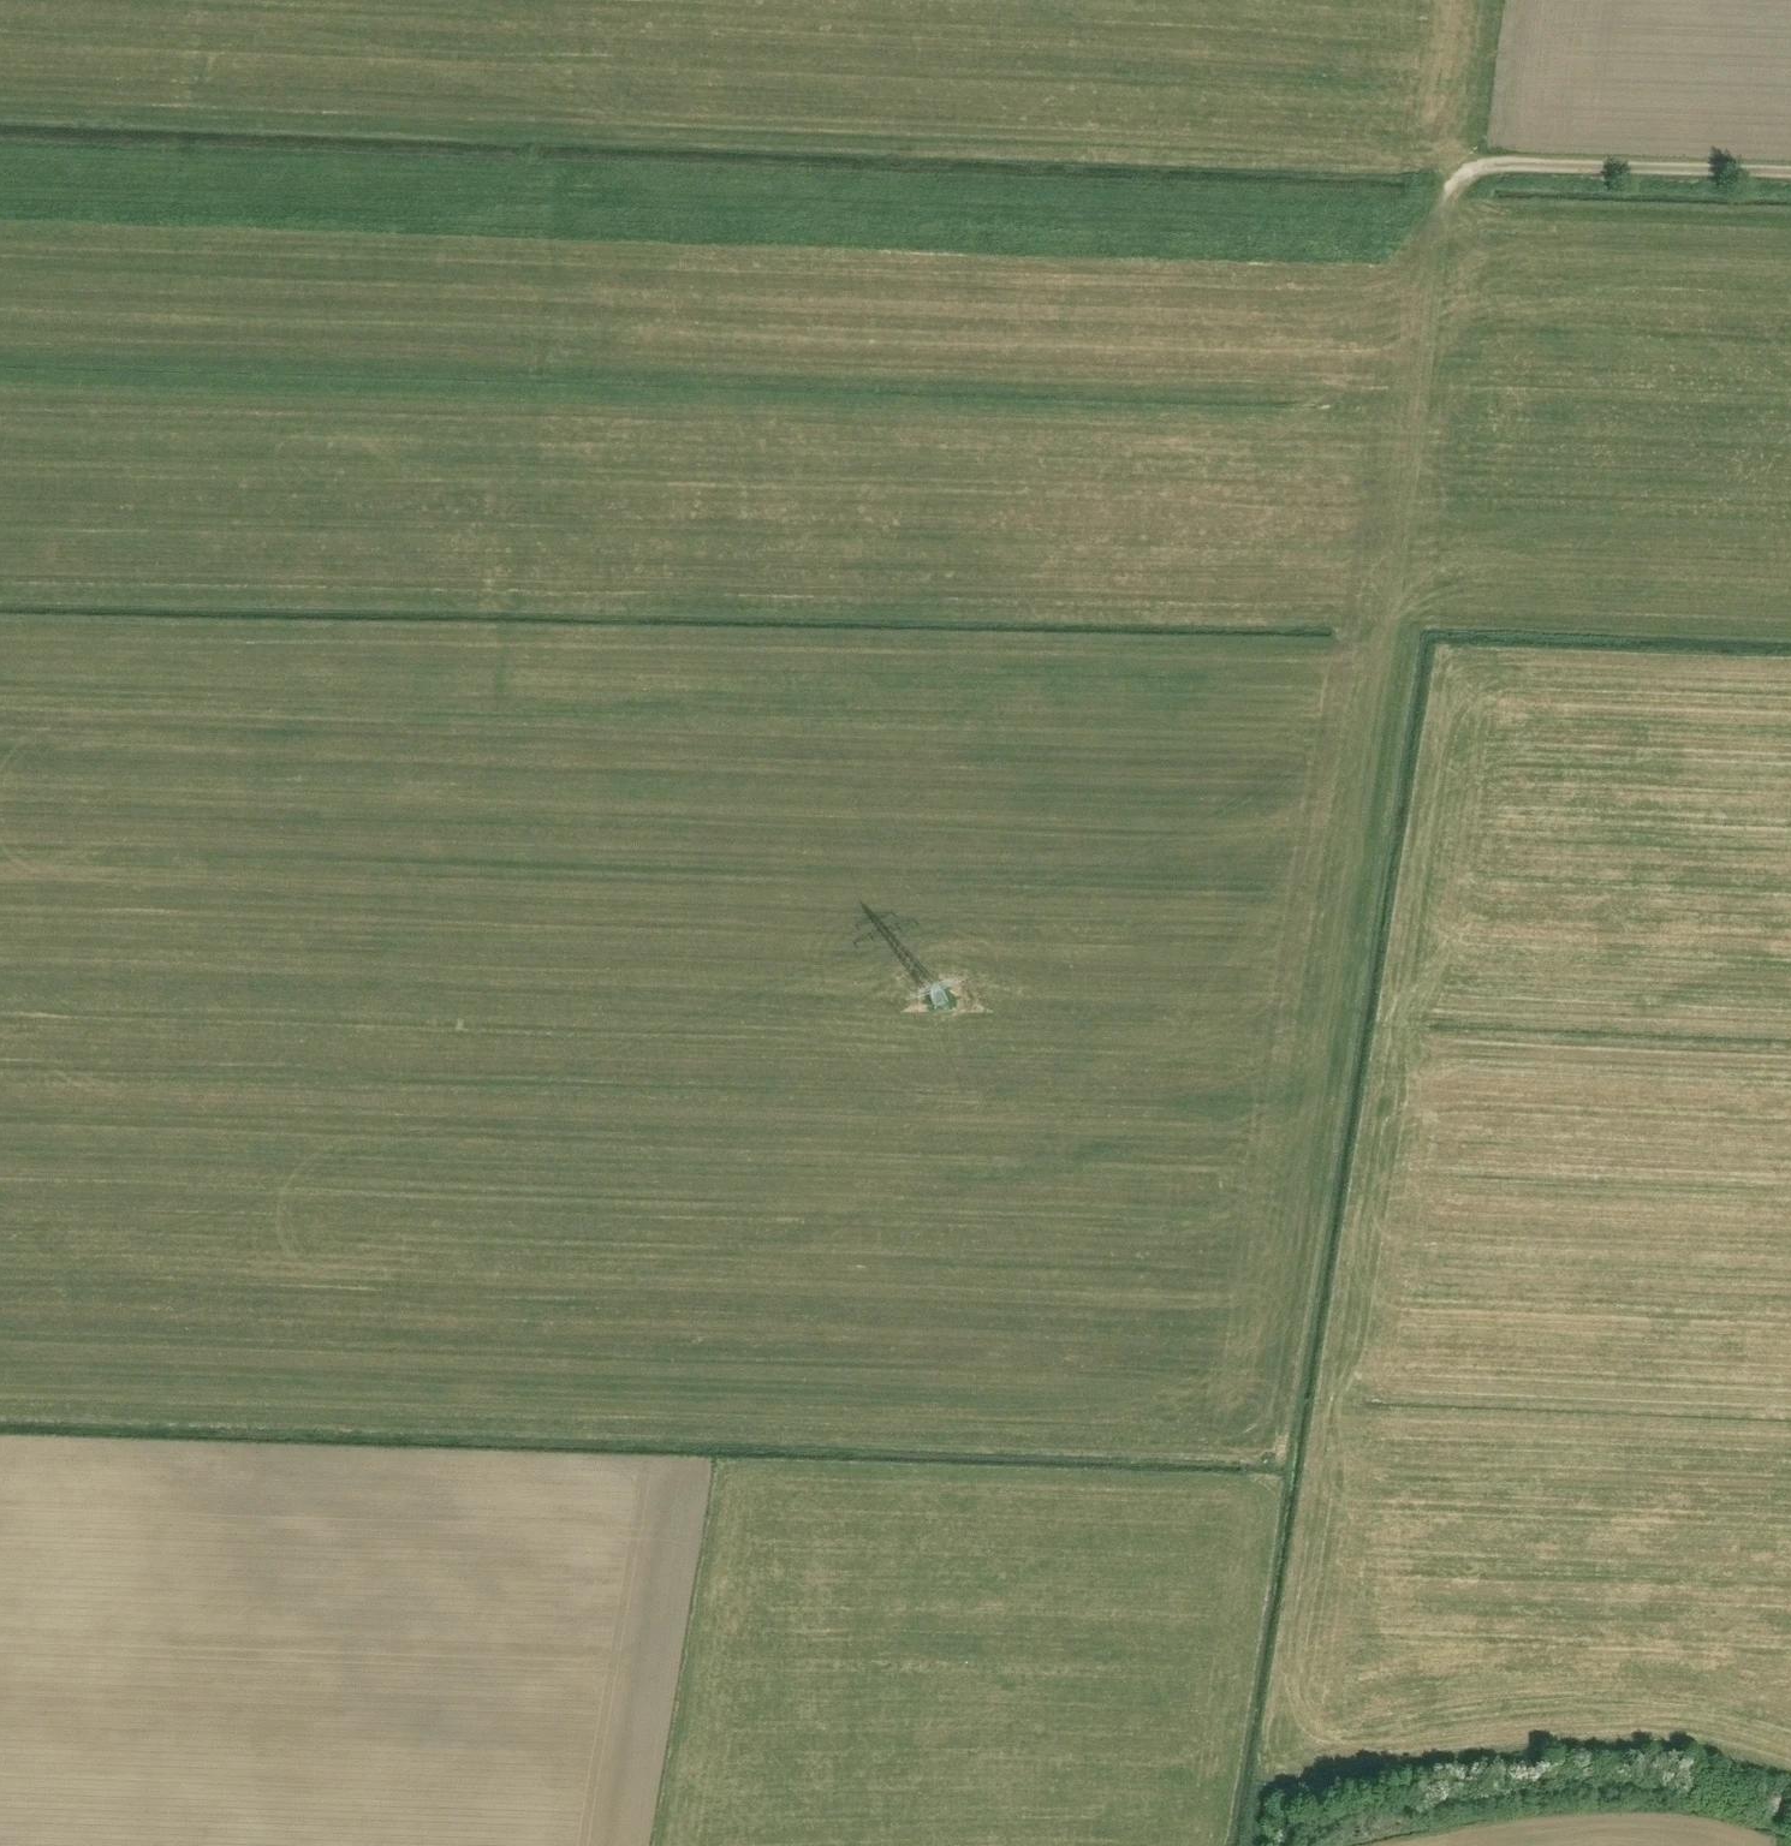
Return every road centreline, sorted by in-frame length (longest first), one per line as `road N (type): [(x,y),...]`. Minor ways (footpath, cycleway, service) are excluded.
road 1 (track): [(1790,175),(1480,166),(1453,189)]

